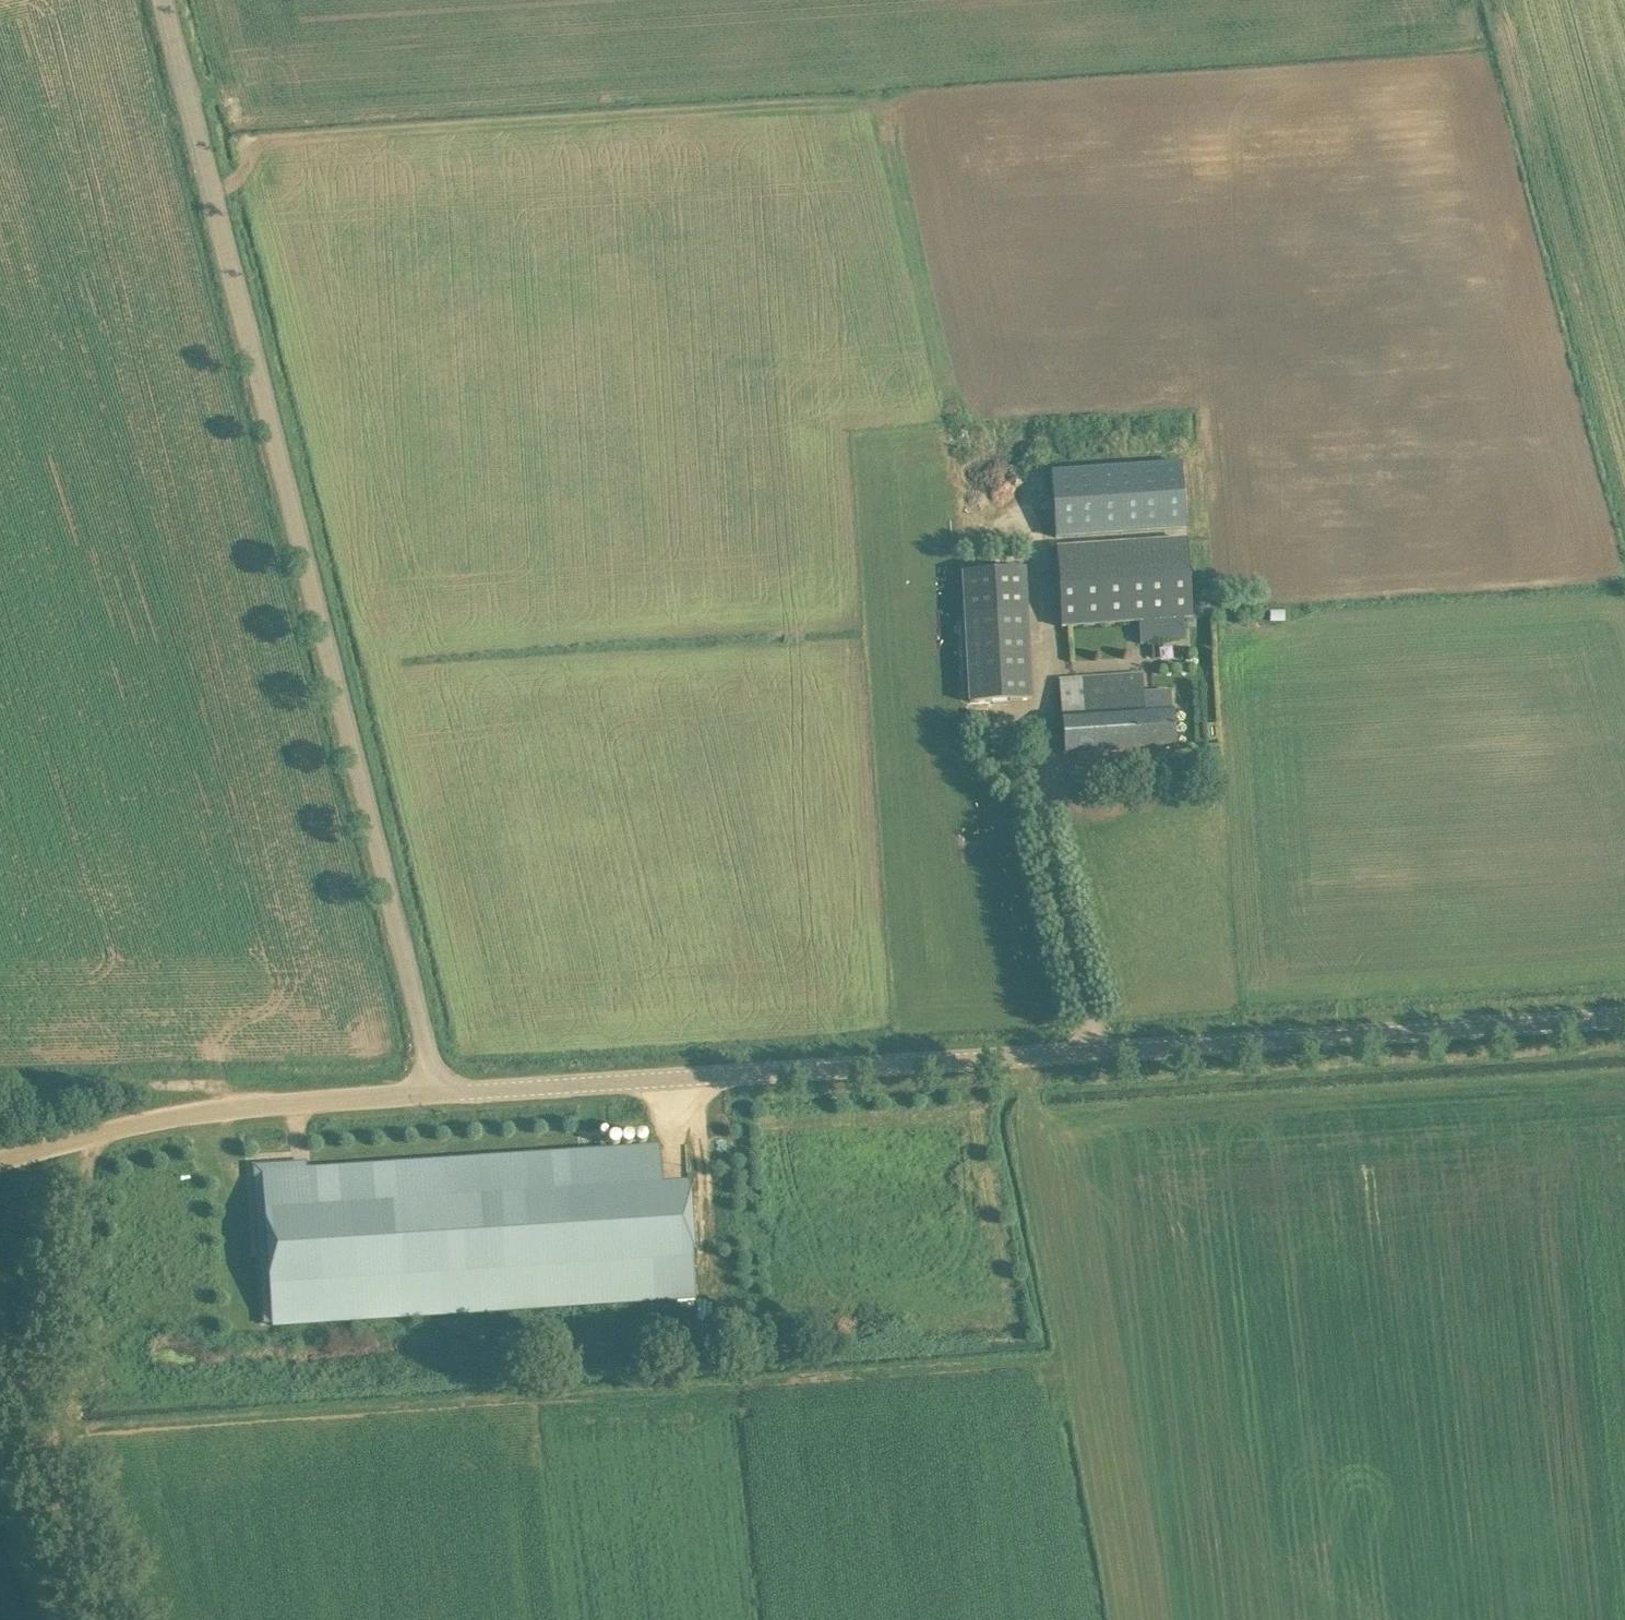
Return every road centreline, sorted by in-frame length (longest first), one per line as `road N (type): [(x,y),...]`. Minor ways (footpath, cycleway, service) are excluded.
road 1 (unclassified): [(438,1093),(1624,1021)]
road 2 (unclassified): [(438,1093),(163,0)]
road 3 (track): [(1130,1619),(1035,1170),(1028,1059)]
road 4 (track): [(102,1619),(48,1455),(86,1140)]
road 5 (unclassified): [(0,1164),(213,1114),(438,1093)]

